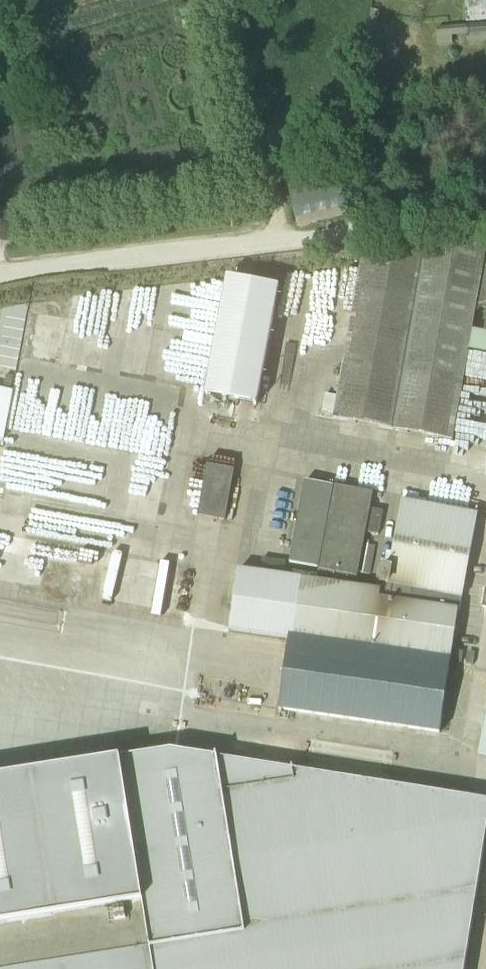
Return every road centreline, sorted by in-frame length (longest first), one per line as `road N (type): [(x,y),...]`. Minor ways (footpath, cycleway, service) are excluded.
road 1 (track): [(0,277),(319,239),(485,182)]
road 2 (track): [(279,243),(233,0)]

